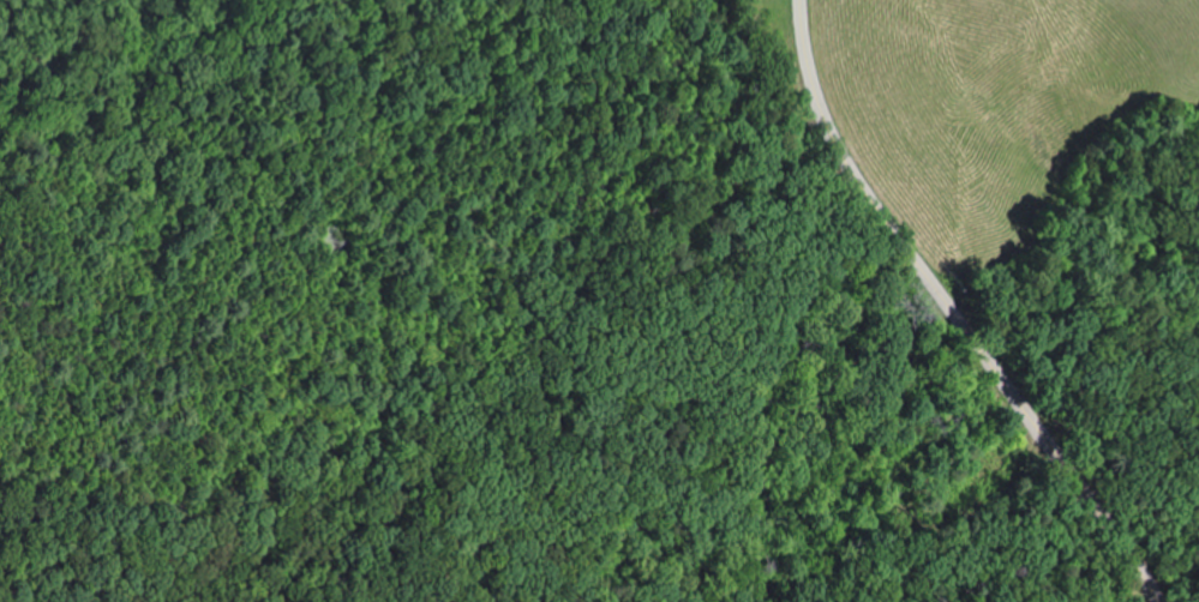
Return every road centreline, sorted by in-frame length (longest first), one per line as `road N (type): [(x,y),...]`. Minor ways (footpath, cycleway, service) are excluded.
road 1 (secondary): [(1158,601),(845,163),(814,88),(803,0)]

